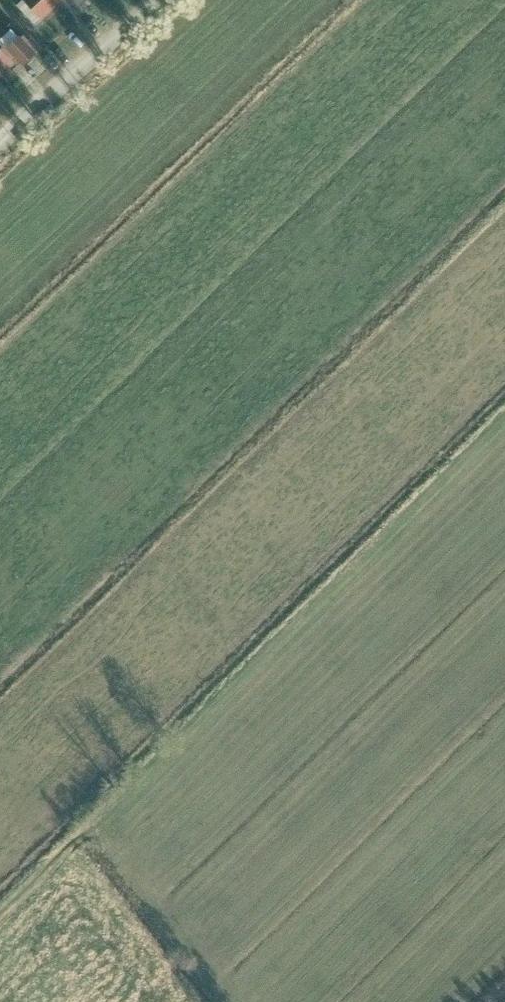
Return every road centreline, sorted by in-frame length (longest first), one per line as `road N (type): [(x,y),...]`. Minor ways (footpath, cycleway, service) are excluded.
road 1 (track): [(0,160),(170,0)]

